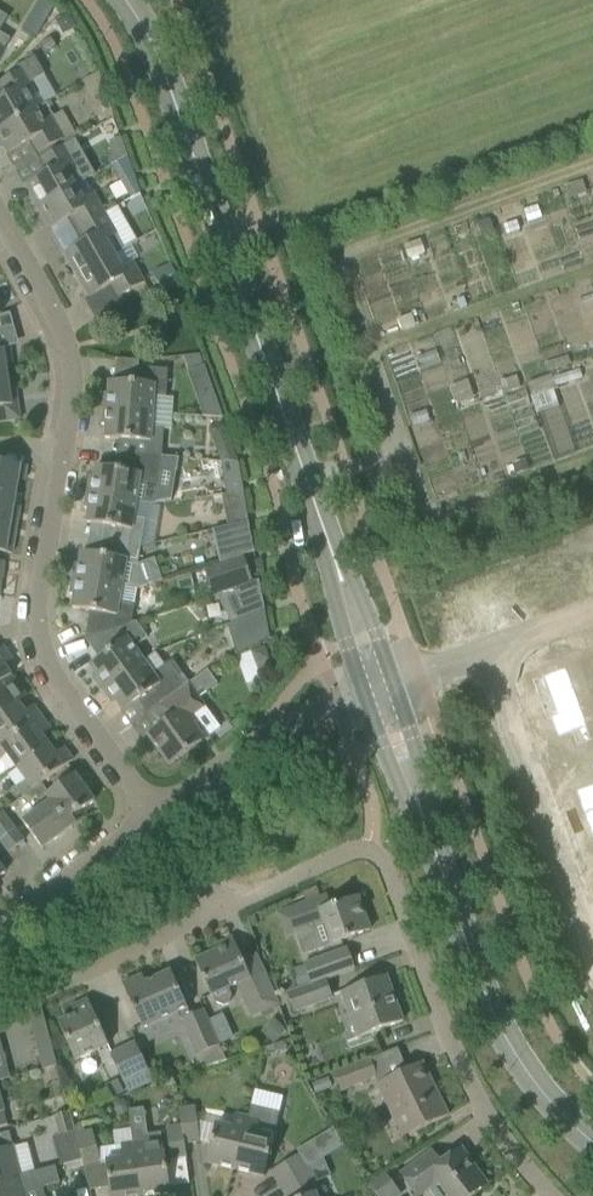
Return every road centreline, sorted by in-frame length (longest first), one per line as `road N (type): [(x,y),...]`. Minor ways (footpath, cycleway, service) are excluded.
road 1 (residential): [(155,817),(66,695),(40,631),(73,393),(54,315),(0,220)]
road 2 (tertiary): [(331,547),(165,72),(126,0)]
road 3 (residential): [(217,910),(349,852),(376,854),(479,1095),(551,1195)]
road 4 (tertiary): [(592,1143),(523,1068),(486,998),(422,816)]
road 5 (residential): [(592,928),(494,650)]
road 6 (residential): [(155,817),(335,699),(362,691)]
road 7 (track): [(592,163),(369,245)]
road 8 (residential): [(0,934),(155,817)]
road 9 (track): [(423,503),(429,511),(455,510),(592,460)]
road 10 (tertiary): [(392,681),(357,589),(331,547)]
road 11 (tertiary): [(331,547),(362,691)]
road 12 (tertiary): [(362,691),(395,777),(422,816)]
road 13 (residential): [(93,972),(217,910)]
road 14 (tertiary): [(422,816),(392,681)]

